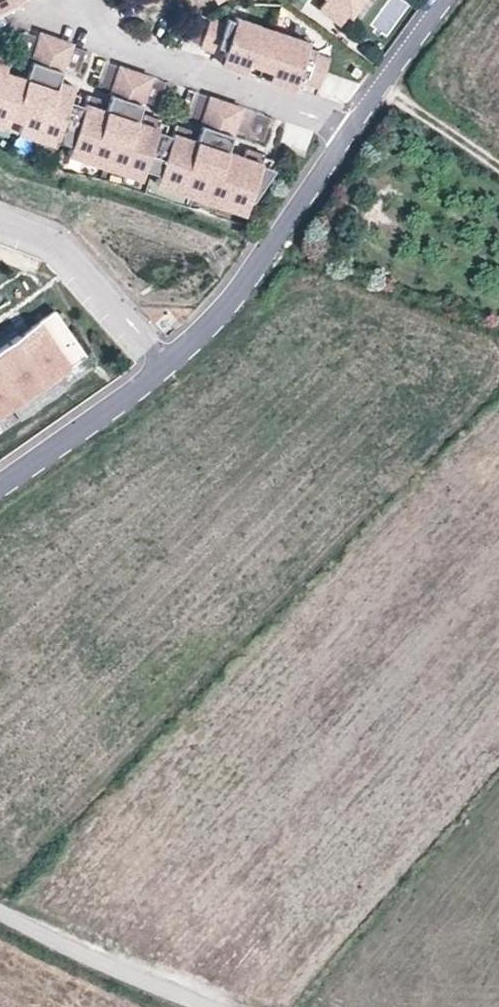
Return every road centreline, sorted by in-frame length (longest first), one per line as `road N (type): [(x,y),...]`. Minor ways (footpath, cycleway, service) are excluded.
road 1 (residential): [(85,0),(83,12),(106,37),(352,132)]
road 2 (residential): [(169,365),(224,305),(352,132)]
road 3 (residential): [(169,365),(58,241),(0,220)]
road 4 (unclassified): [(0,911),(207,1006)]
road 5 (residential): [(0,482),(169,365)]
road 6 (residential): [(352,132),(449,0)]

